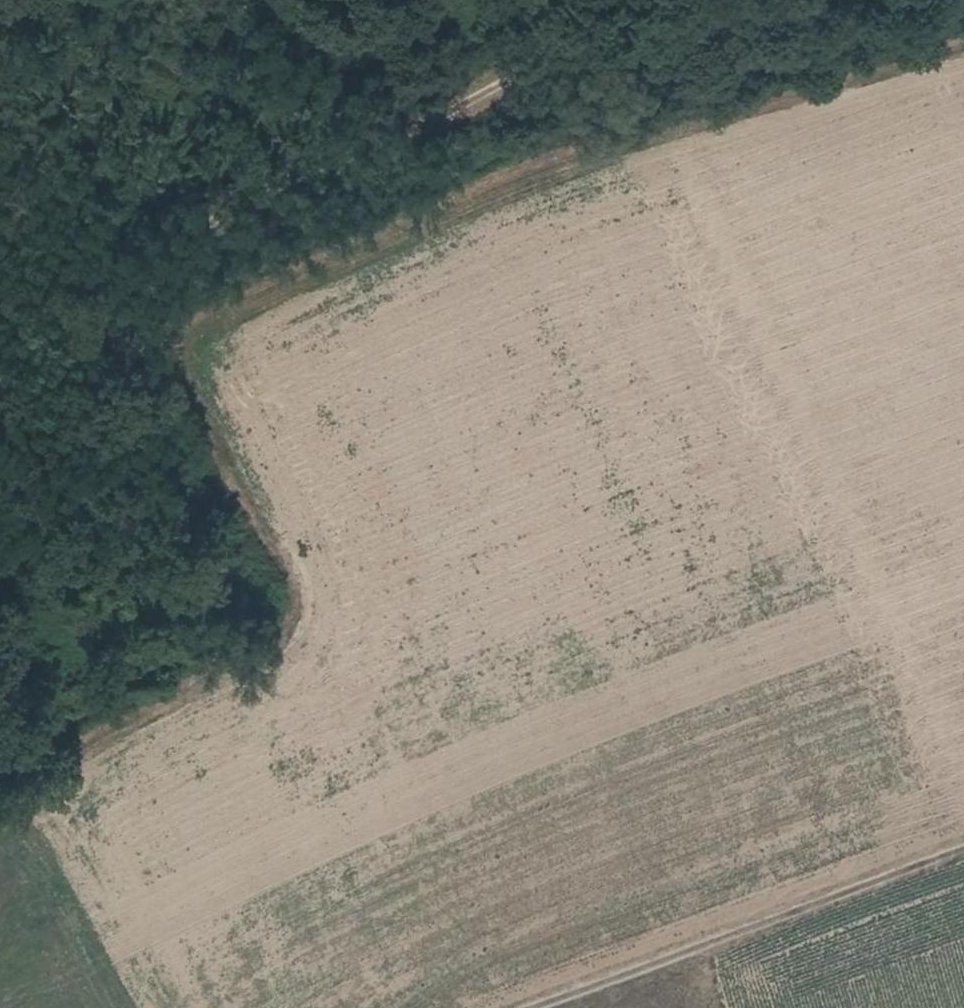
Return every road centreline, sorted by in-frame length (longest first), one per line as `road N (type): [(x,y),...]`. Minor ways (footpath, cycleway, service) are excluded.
road 1 (track): [(0,375),(49,354),(157,263),(275,184),(552,59),(782,0)]
road 2 (track): [(529,1007),(963,848)]

